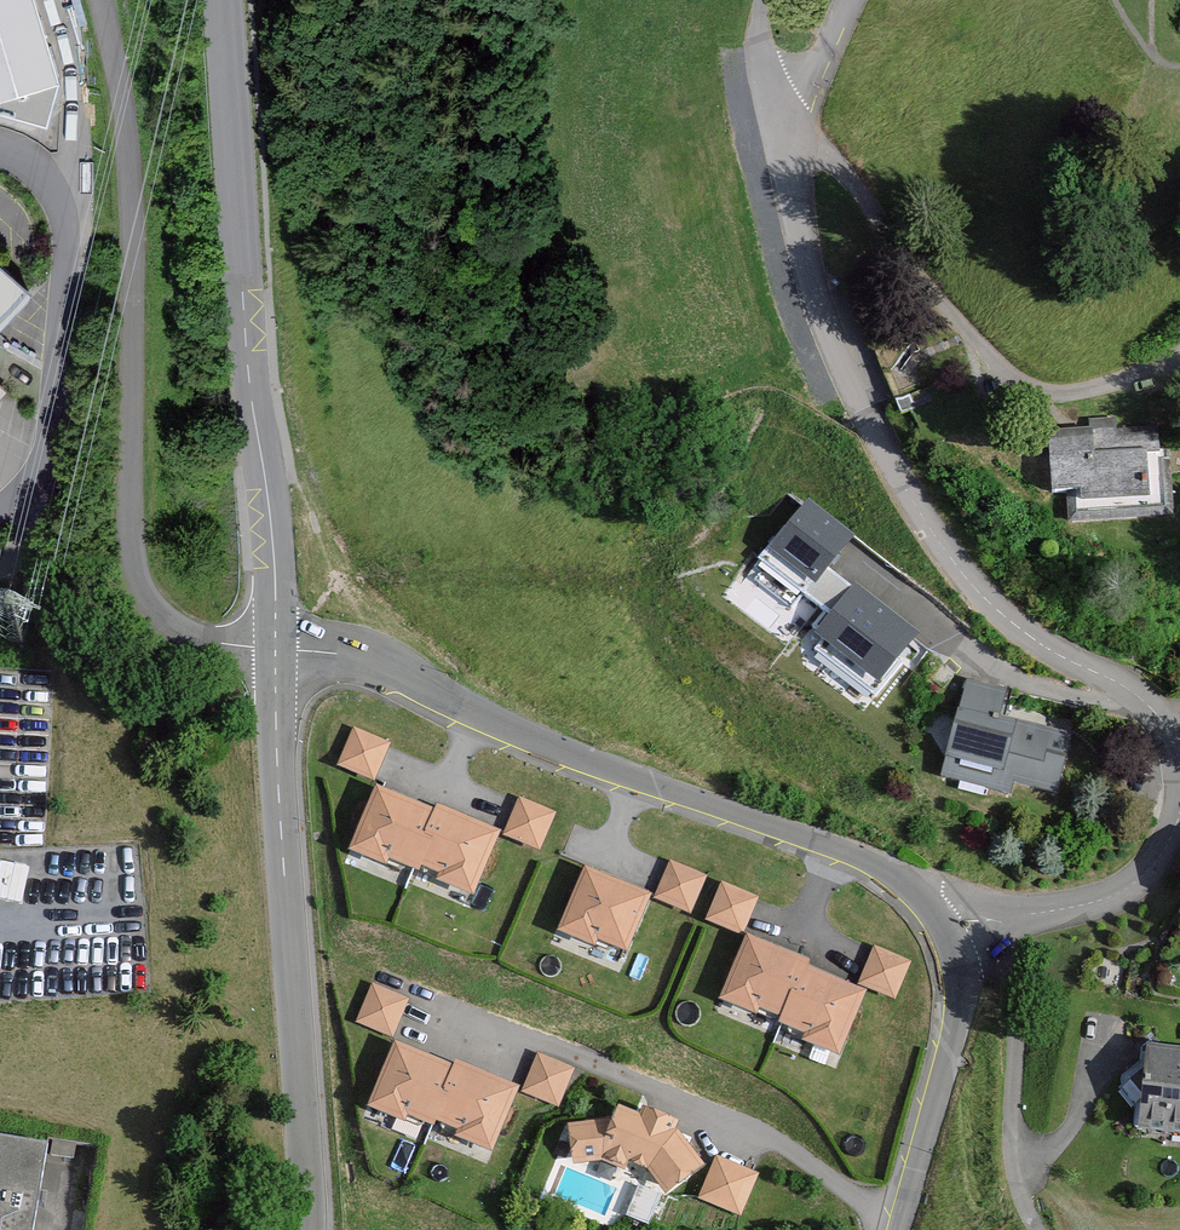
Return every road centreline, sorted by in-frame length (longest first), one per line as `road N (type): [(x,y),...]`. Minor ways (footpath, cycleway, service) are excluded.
road 1 (residential): [(1179,797),(1162,724),(1120,690),(1058,665),(1000,623),(921,524),(835,355),(799,249),(783,149)]
road 2 (residential): [(952,934),(889,869),(832,845),(569,755),(365,660),(270,654)]
road 3 (tertiary): [(270,654),(221,0)]
road 4 (tertiary): [(270,654),(309,1229)]
road 5 (residential): [(0,524),(41,468),(60,213),(27,172),(0,164)]
road 6 (residential): [(994,920),(1013,980),(1016,1186),(1035,1229)]
road 7 (residential): [(900,1229),(965,996),(952,934)]
road 8 (residential): [(994,920),(1104,900),(1162,860),(1179,805)]
road 9 (residential): [(847,0),(783,149)]

